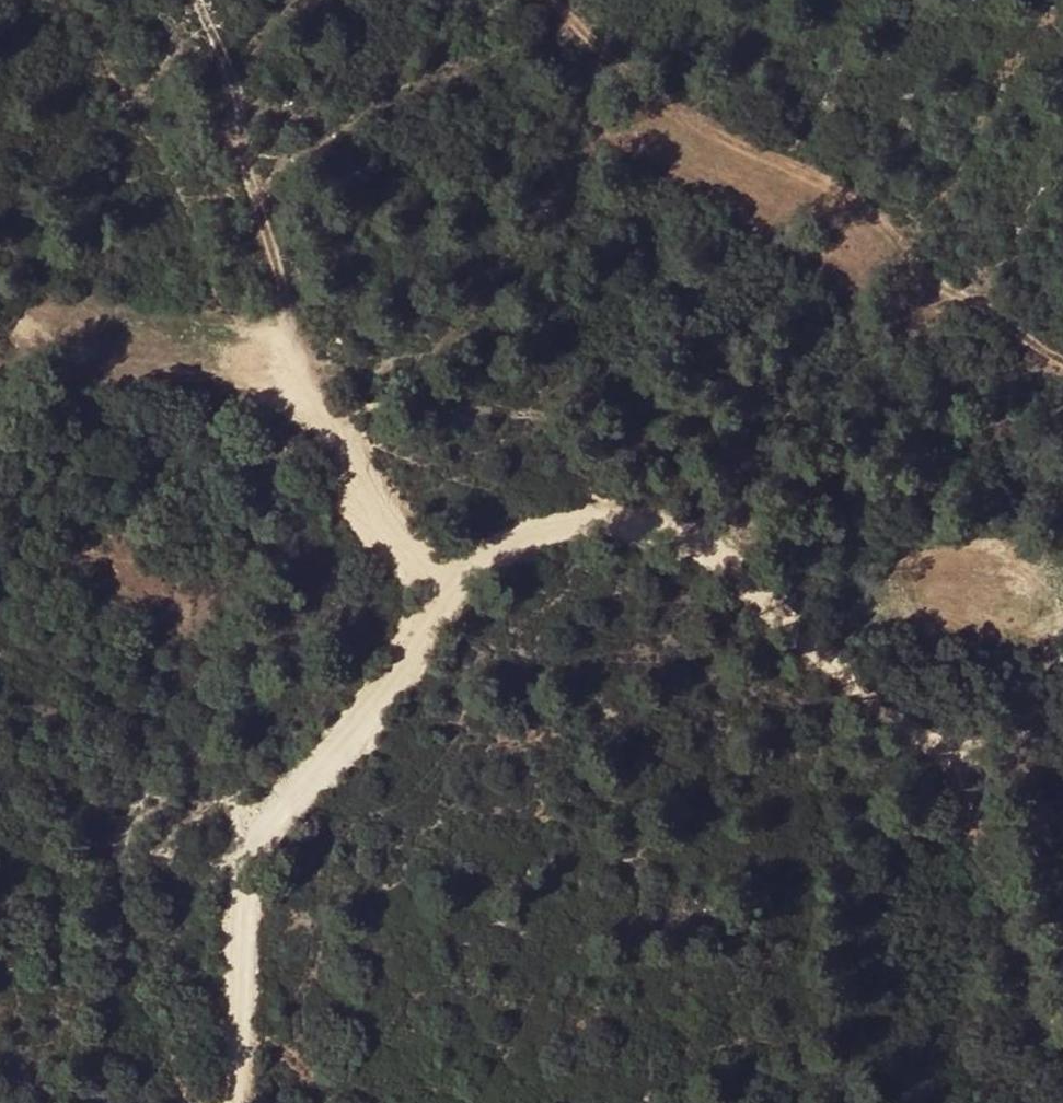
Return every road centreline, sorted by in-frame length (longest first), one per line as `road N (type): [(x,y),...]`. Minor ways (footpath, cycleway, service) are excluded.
road 1 (track): [(1062,707),(1012,747),(974,758),(944,749),(683,532),(623,524),(549,532),(473,568),(279,831),(248,899),(236,1102)]
road 2 (track): [(1062,1034),(944,749)]

